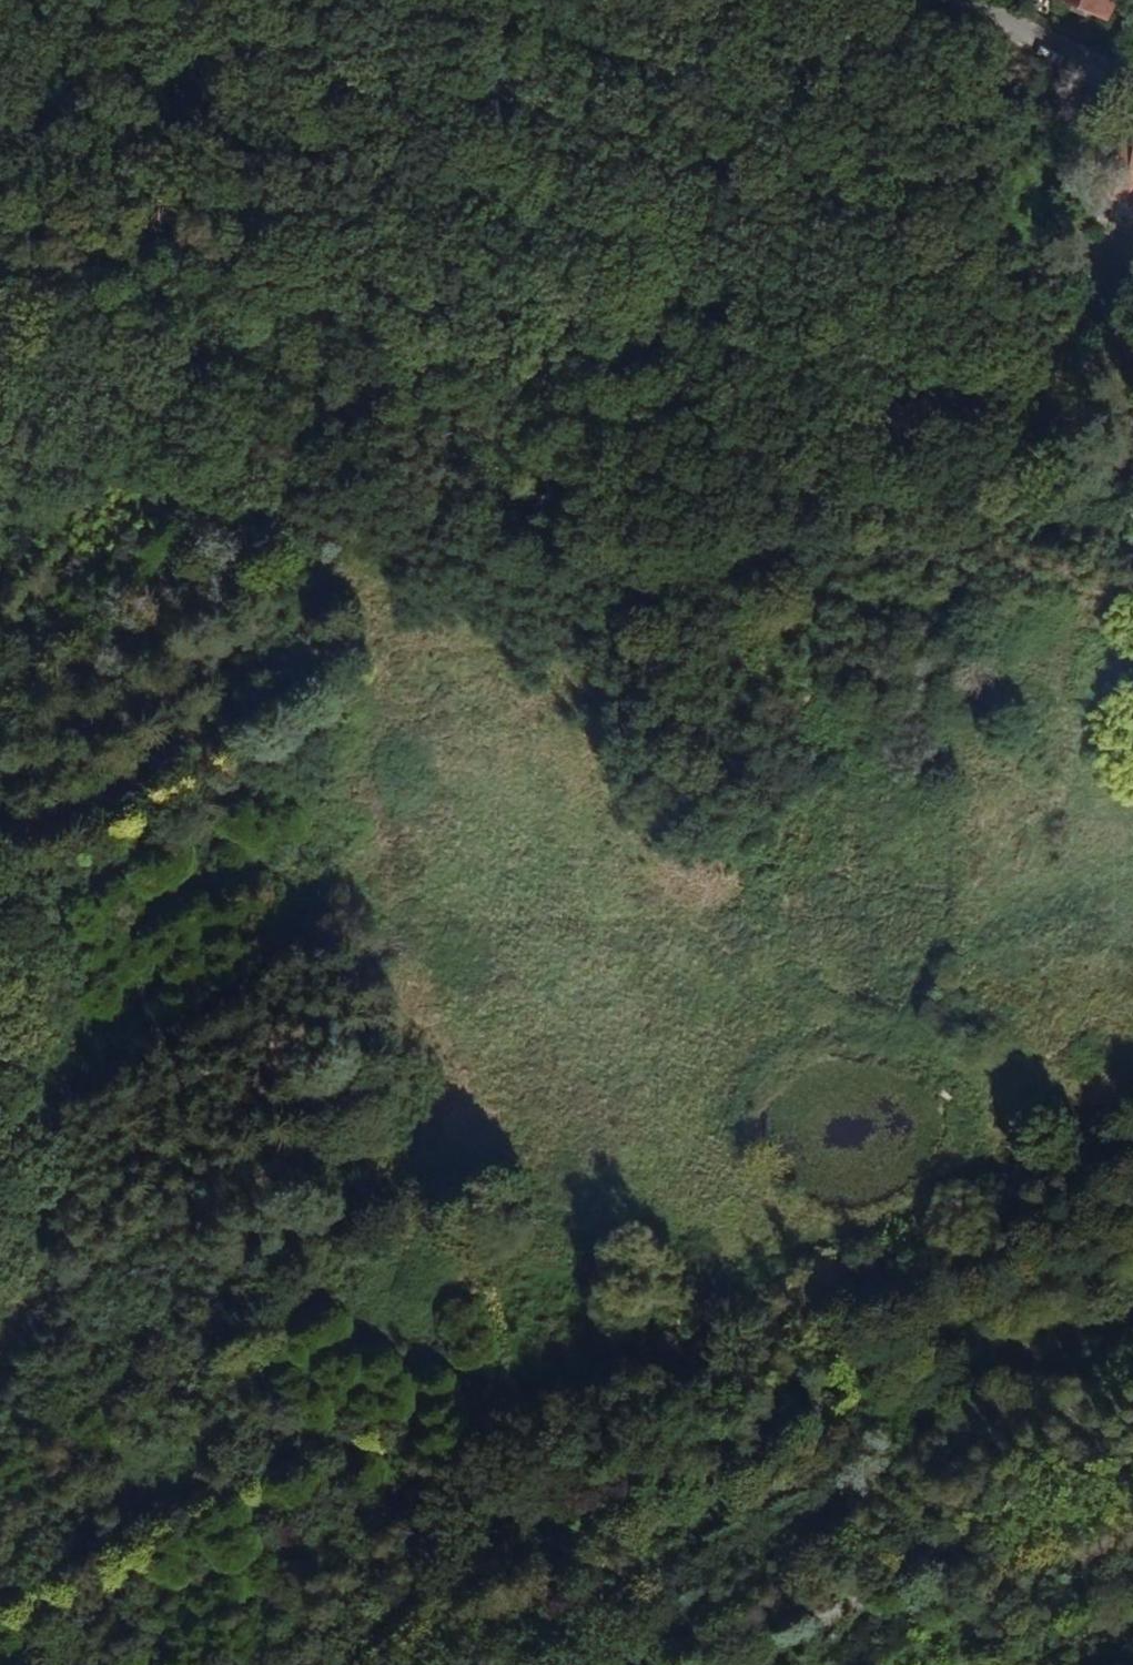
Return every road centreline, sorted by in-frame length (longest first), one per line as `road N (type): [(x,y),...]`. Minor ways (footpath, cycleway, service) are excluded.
road 1 (unclassified): [(1132,80),(941,0)]

